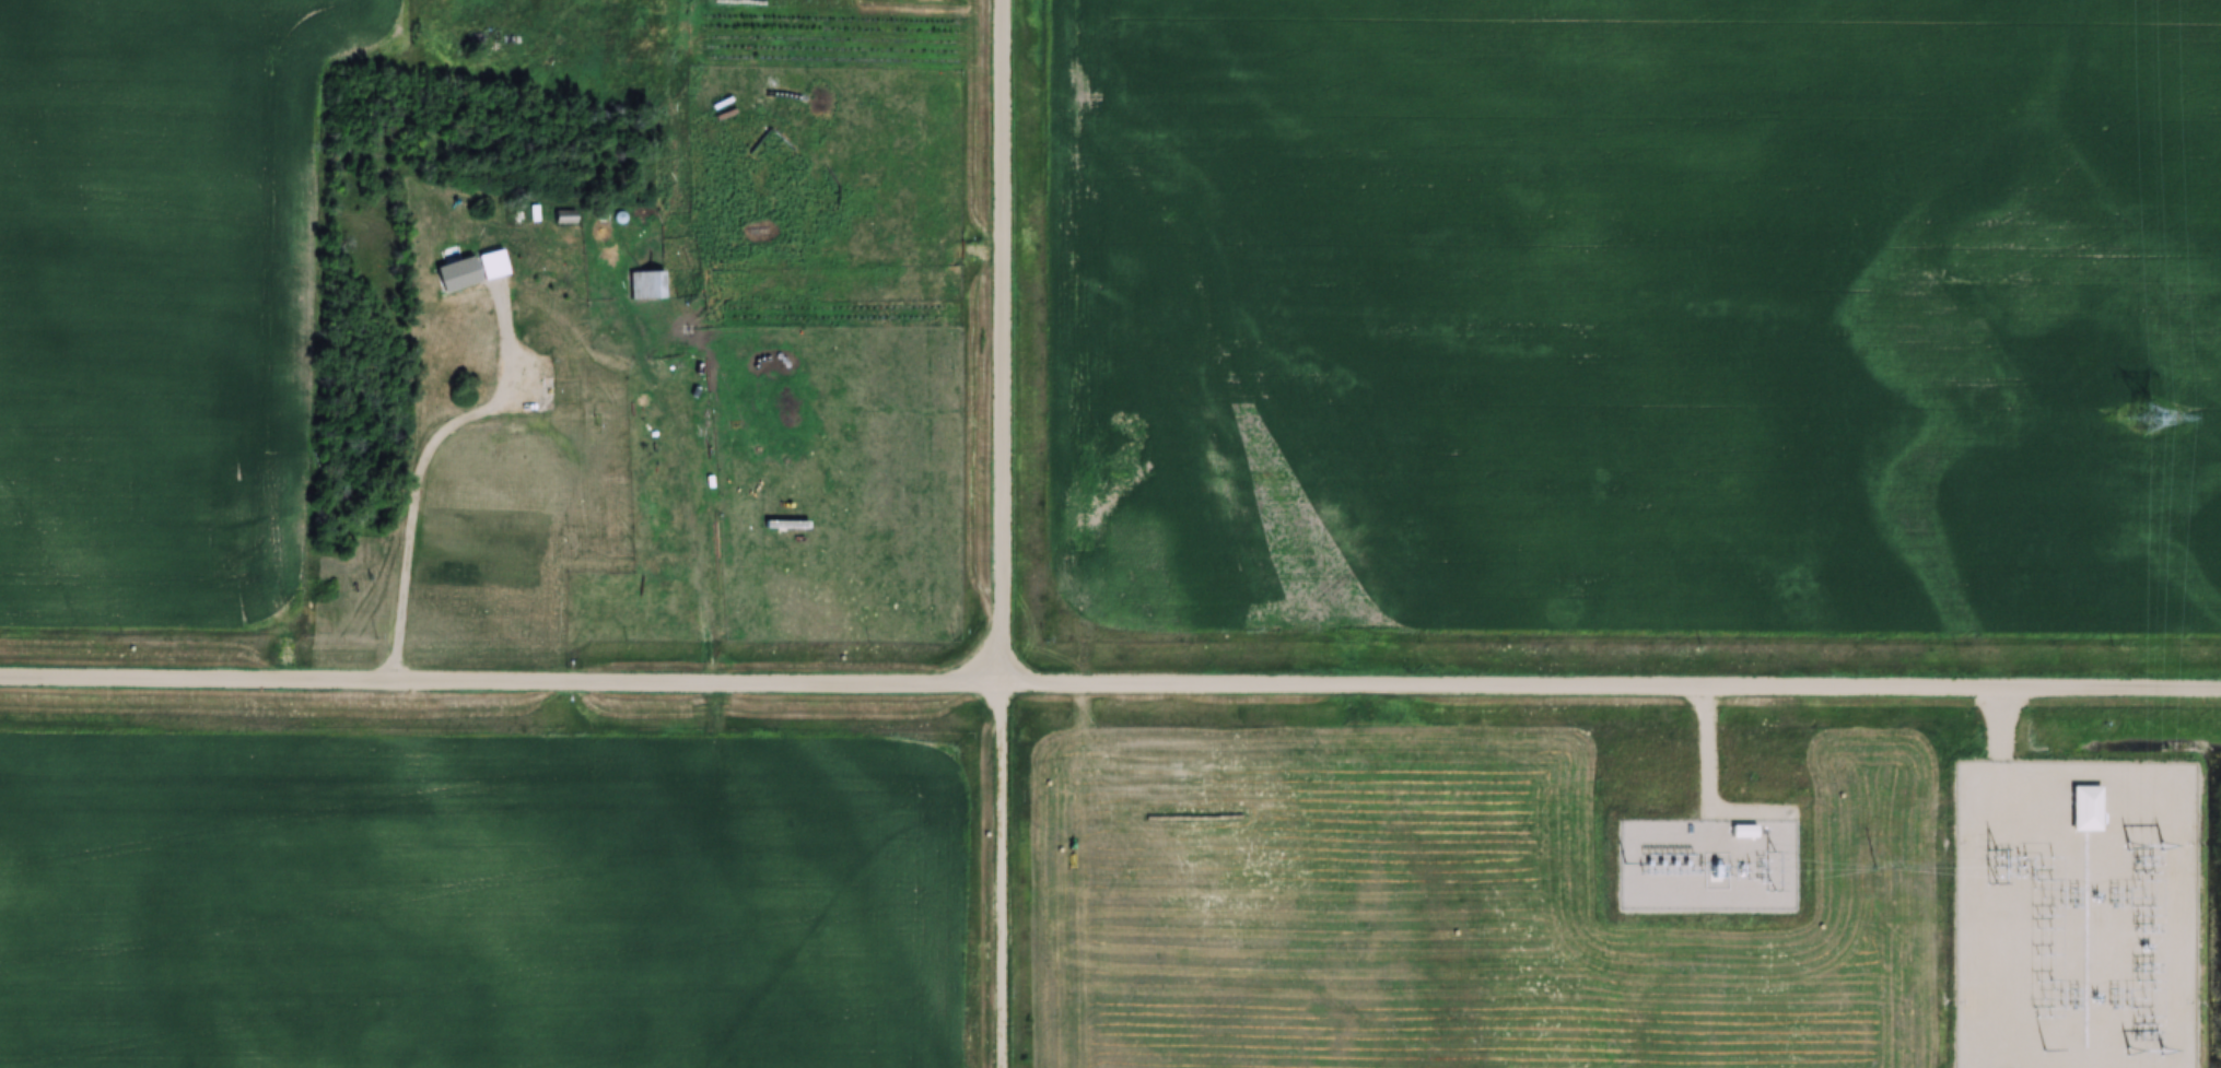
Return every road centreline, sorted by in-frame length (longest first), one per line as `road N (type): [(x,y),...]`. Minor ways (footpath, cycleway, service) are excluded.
road 1 (residential): [(0,674),(2220,685)]
road 2 (residential): [(1005,1067),(1001,0)]

